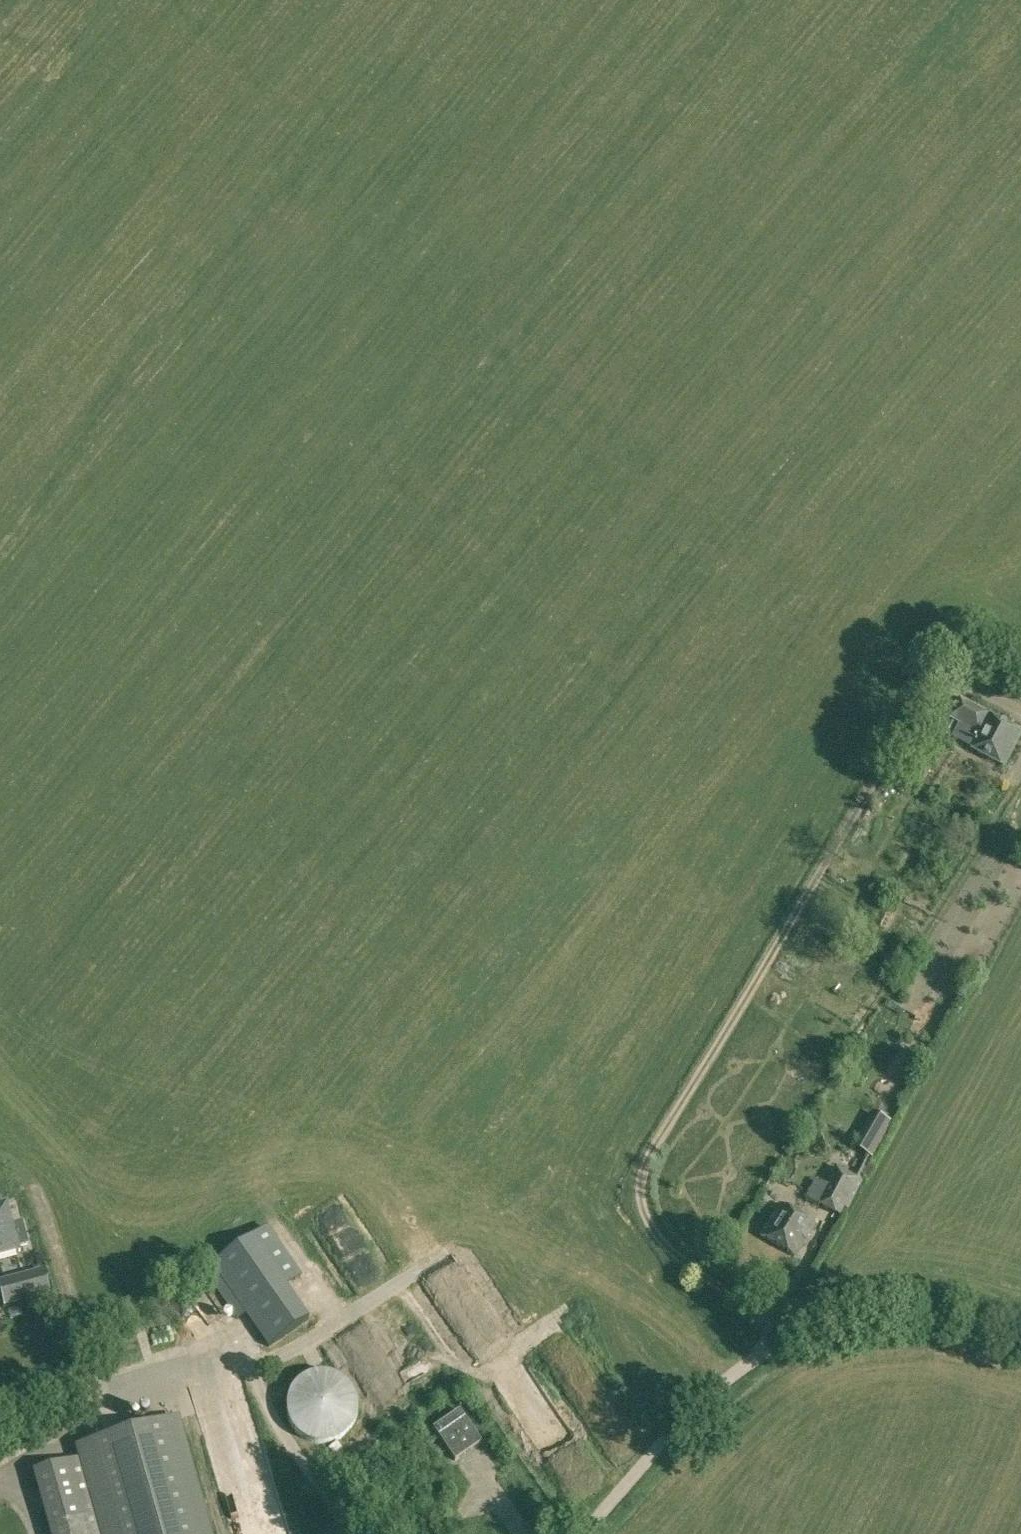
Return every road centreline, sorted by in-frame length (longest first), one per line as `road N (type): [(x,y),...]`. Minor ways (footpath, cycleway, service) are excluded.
road 1 (track): [(586,1533),(758,1357),(790,1334),(902,1314),(1020,1336)]

